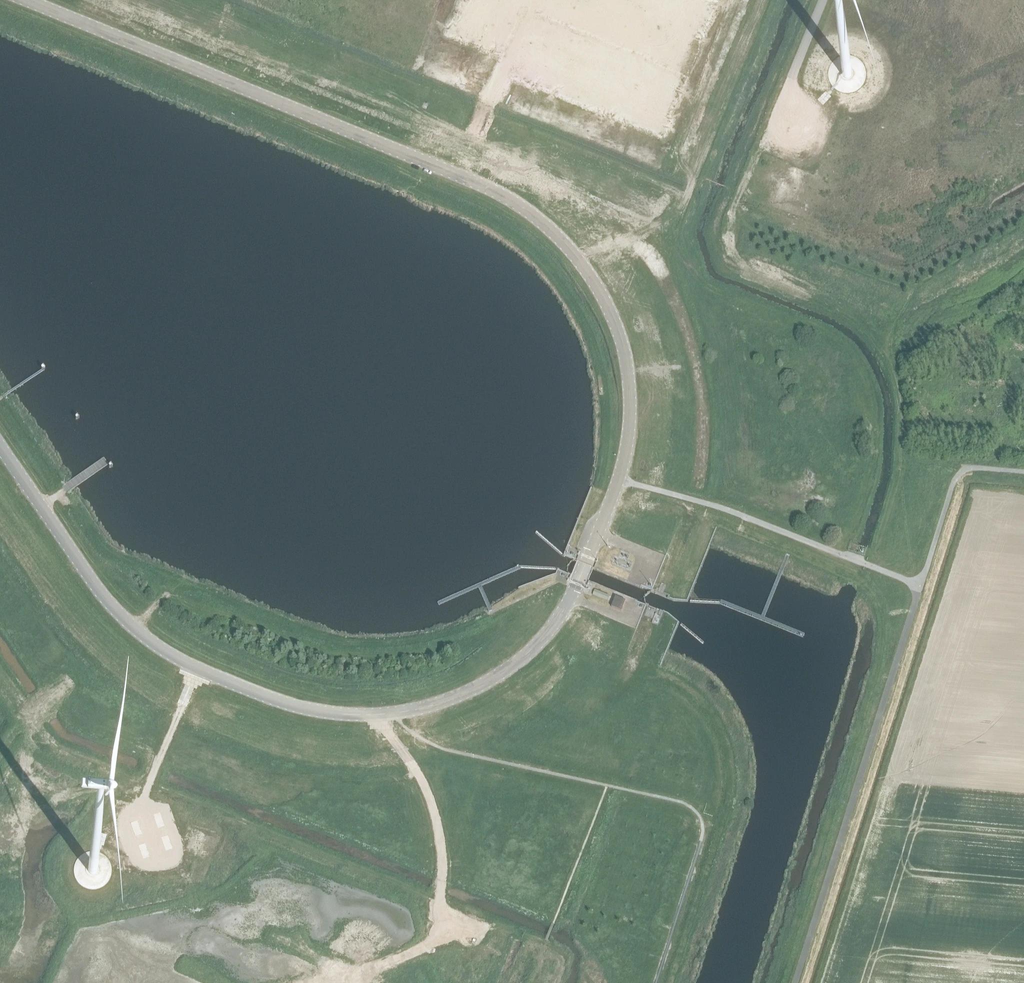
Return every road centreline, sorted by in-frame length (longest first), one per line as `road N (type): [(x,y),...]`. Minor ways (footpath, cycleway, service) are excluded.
road 1 (unclassified): [(578,581),(619,480),(632,406),(618,324),(581,262),(499,193),(27,0)]
road 2 (unclassified): [(578,581),(531,650),(475,687),(394,712),(318,711),(227,684),(148,641),(119,617),(0,447)]

